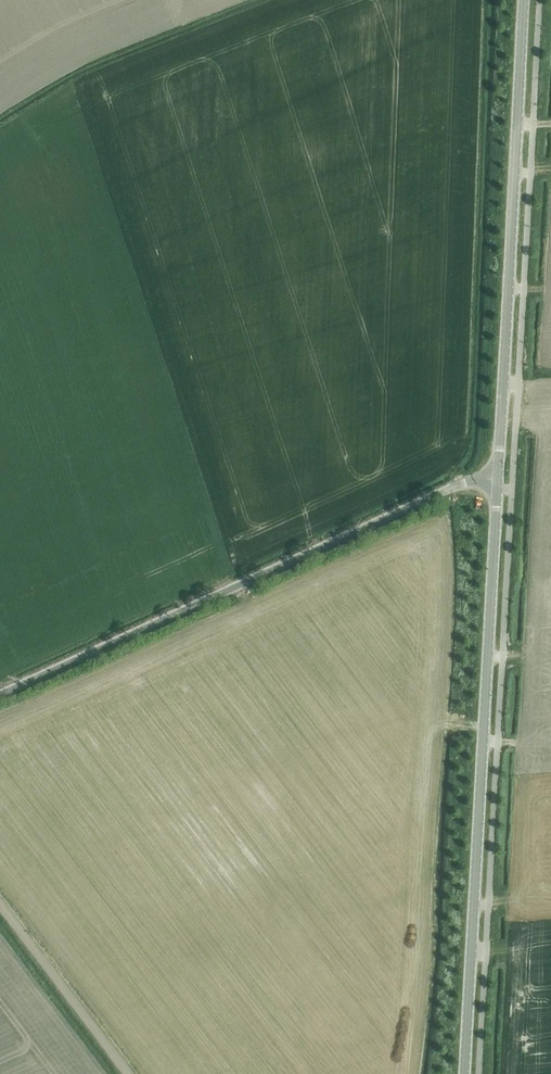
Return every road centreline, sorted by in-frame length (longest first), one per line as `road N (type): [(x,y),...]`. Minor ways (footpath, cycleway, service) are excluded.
road 1 (unclassified): [(464,1073),(496,479)]
road 2 (unclassified): [(0,694),(463,482),(496,479)]
road 3 (unclassified): [(496,479),(522,0)]
road 4 (track): [(129,1073),(0,903)]

